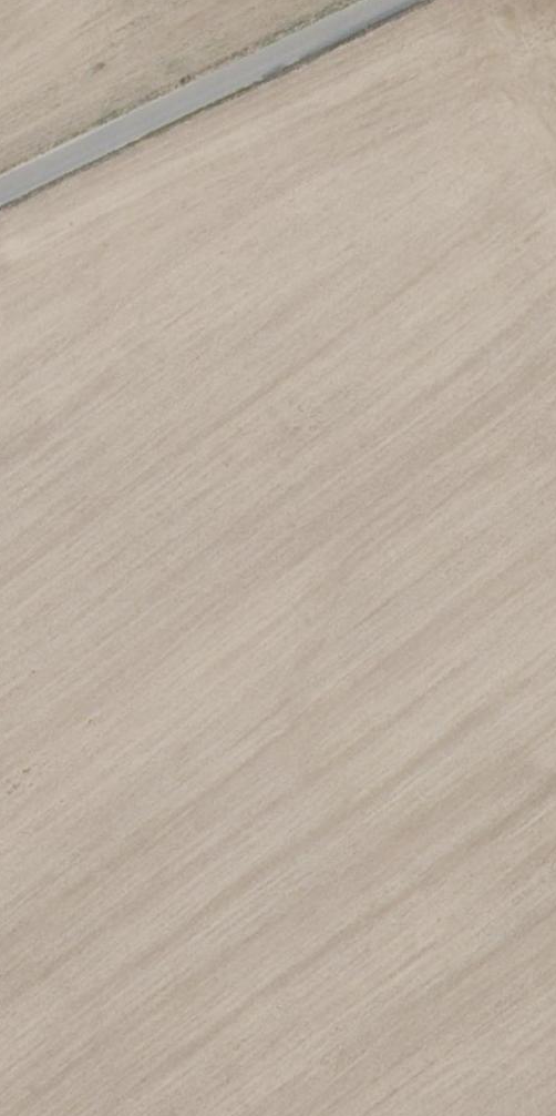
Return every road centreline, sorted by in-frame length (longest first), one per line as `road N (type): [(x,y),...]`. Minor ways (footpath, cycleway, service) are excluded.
road 1 (unclassified): [(0,193),(395,0)]

